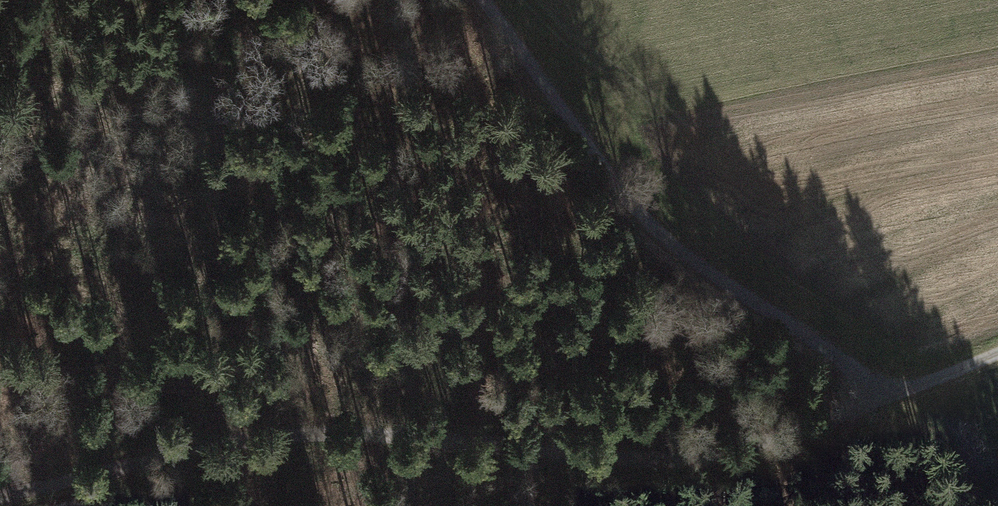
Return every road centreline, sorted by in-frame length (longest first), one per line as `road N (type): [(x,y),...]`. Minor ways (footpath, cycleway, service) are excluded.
road 1 (track): [(997,351),(752,453),(654,460),(364,432)]
road 2 (track): [(495,0),(696,232),(883,395)]
road 3 (track): [(0,494),(185,449),(364,432)]

